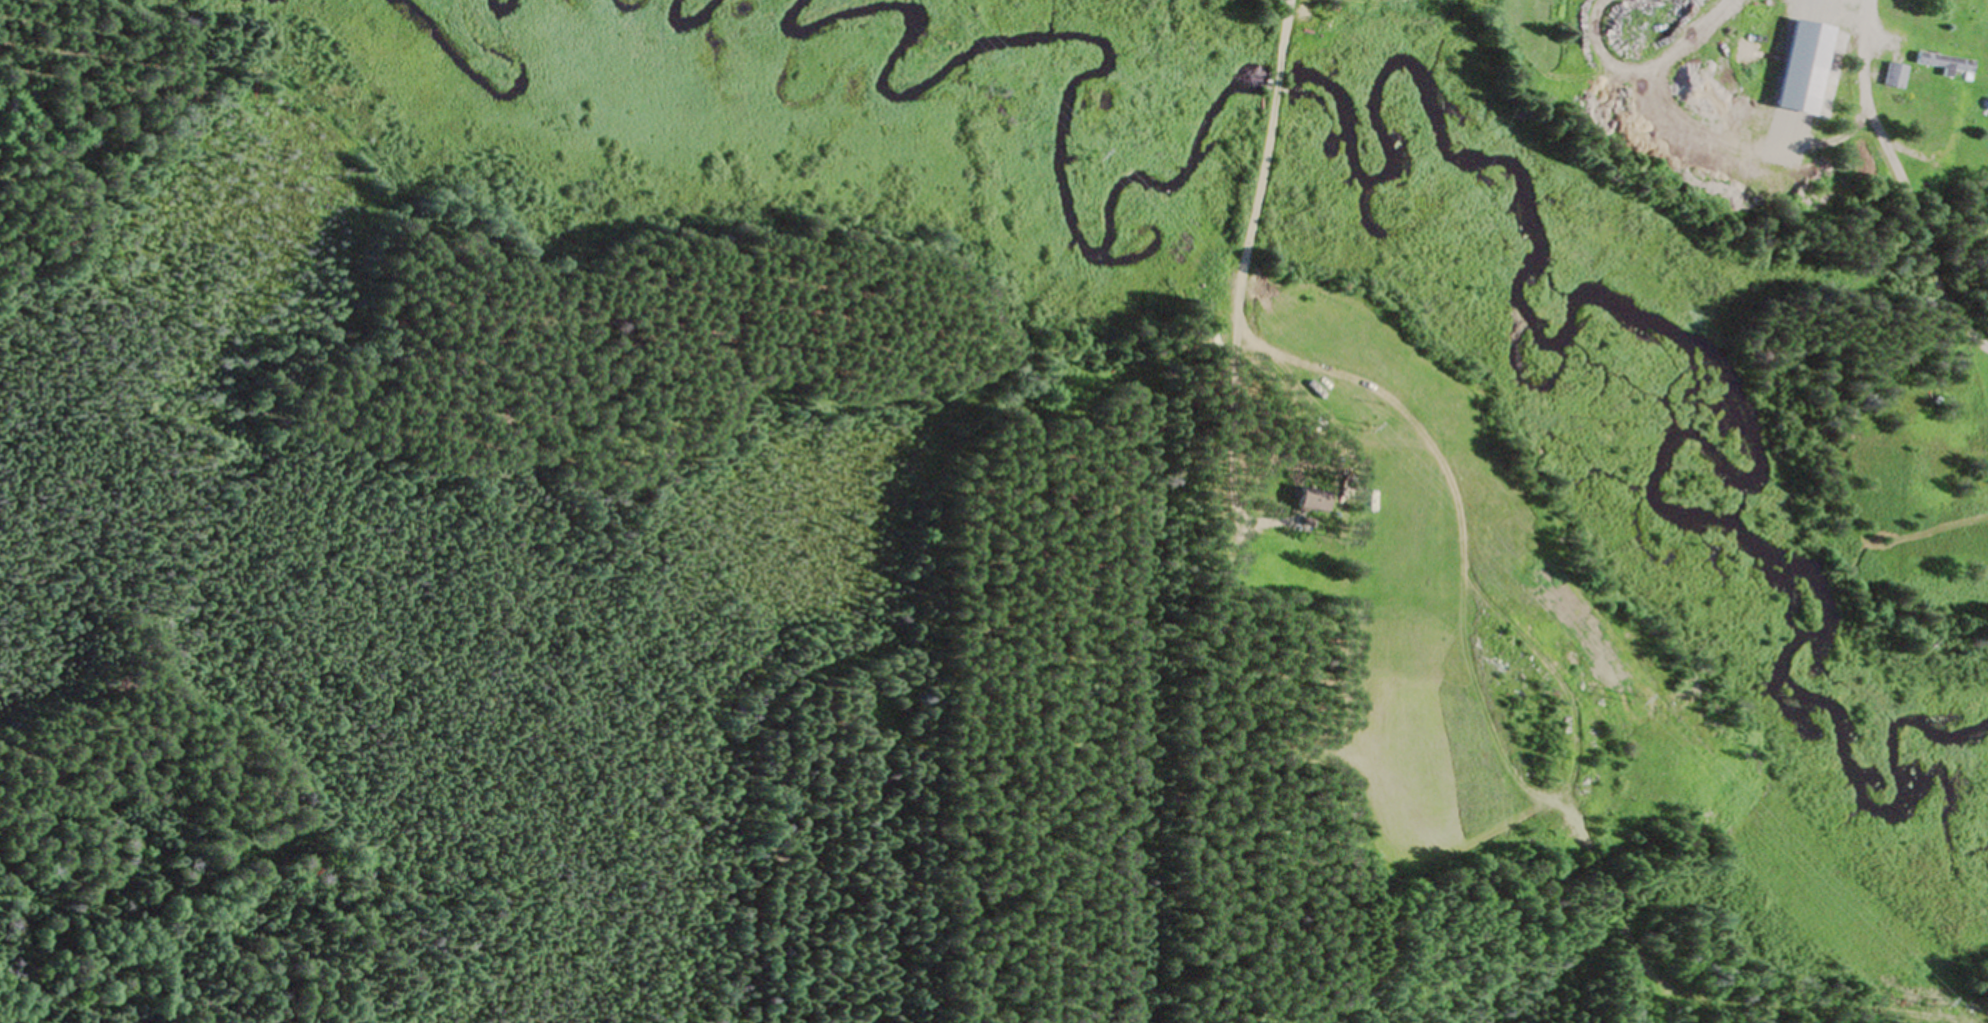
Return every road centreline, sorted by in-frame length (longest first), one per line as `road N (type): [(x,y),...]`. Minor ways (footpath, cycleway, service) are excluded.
road 1 (residential): [(1277,92),(1245,333),(1379,390),(1440,478)]

